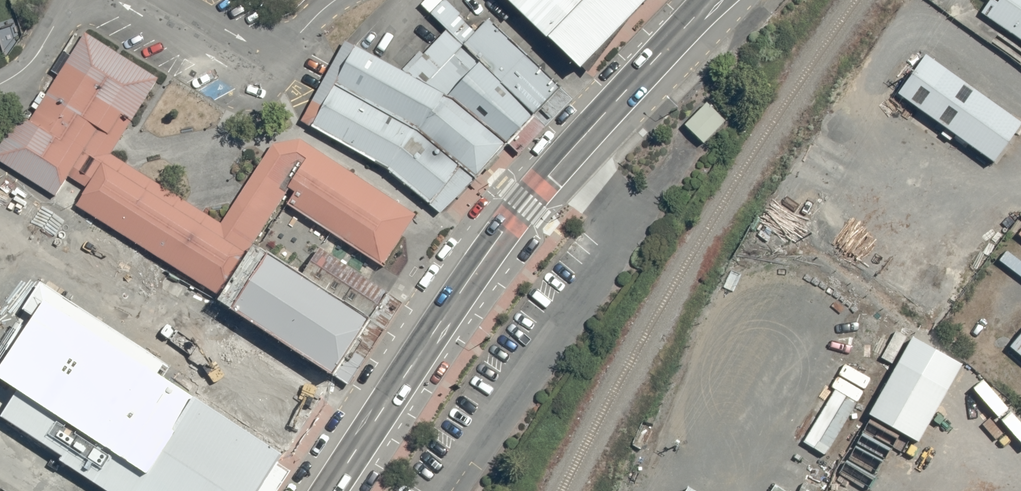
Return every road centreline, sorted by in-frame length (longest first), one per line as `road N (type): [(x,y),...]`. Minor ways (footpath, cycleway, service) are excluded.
road 1 (trunk): [(329,490),(524,205),(711,0)]
road 2 (unclassified): [(146,0),(257,59),(285,47),(336,0)]

